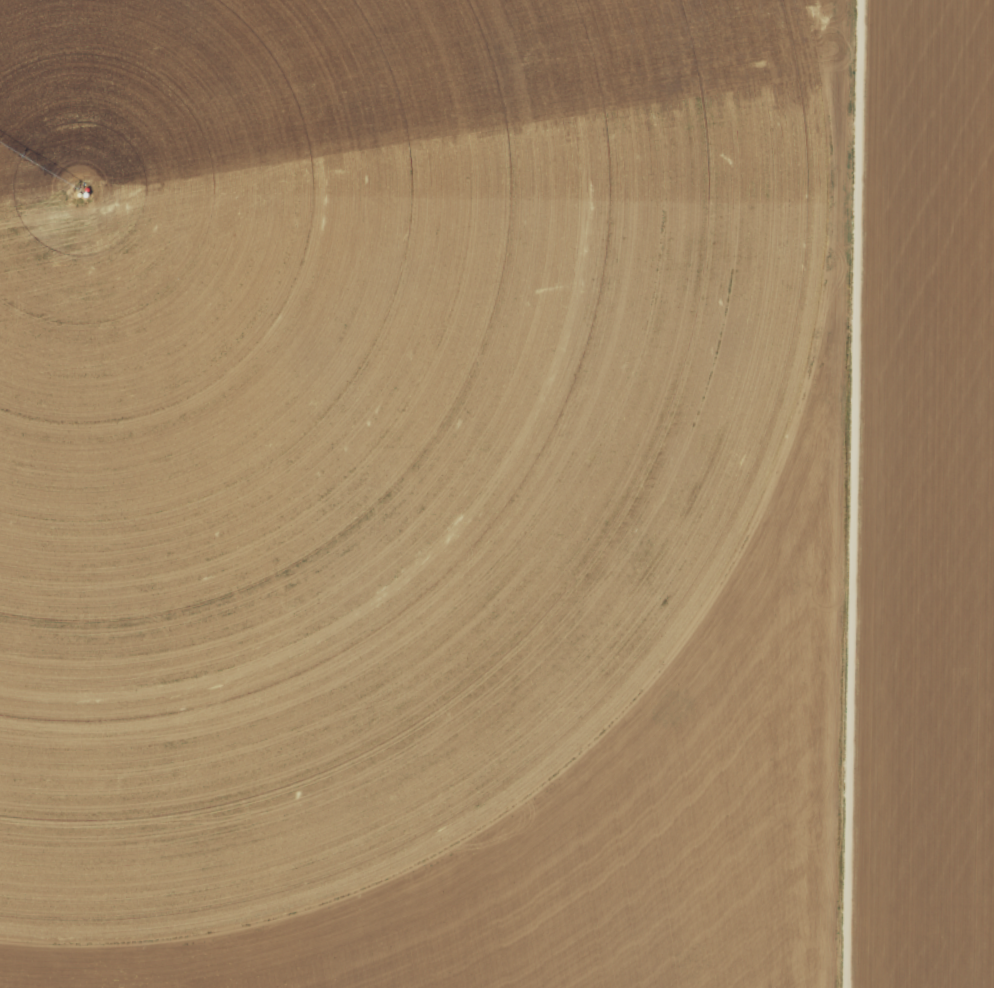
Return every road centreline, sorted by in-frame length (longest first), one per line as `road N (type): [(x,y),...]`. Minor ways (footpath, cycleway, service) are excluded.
road 1 (residential): [(834,0),(824,987)]

